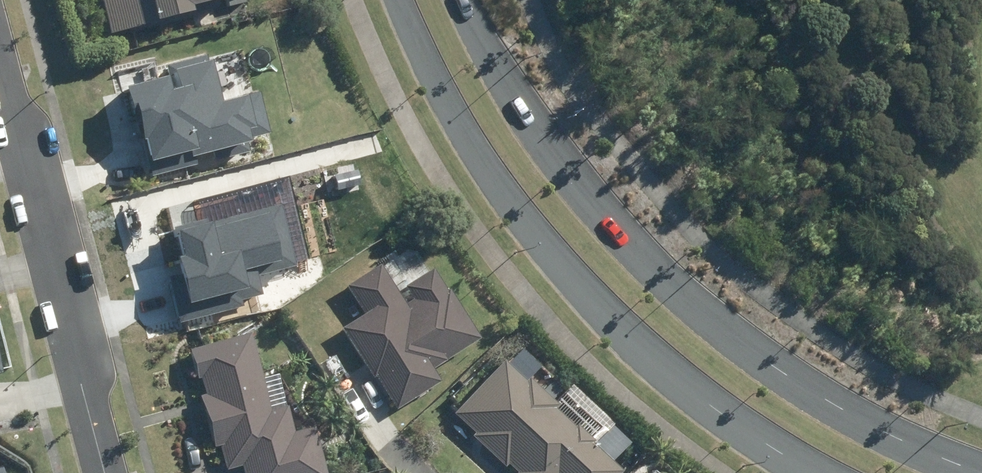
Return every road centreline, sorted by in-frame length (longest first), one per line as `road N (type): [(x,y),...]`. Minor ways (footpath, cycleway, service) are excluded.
road 1 (secondary): [(455,0),(558,167),(691,315),(859,422),(975,472)]
road 2 (secondary): [(825,472),(751,430),(574,268),(495,174),(405,0)]
road 3 (residential): [(110,472),(0,69)]

